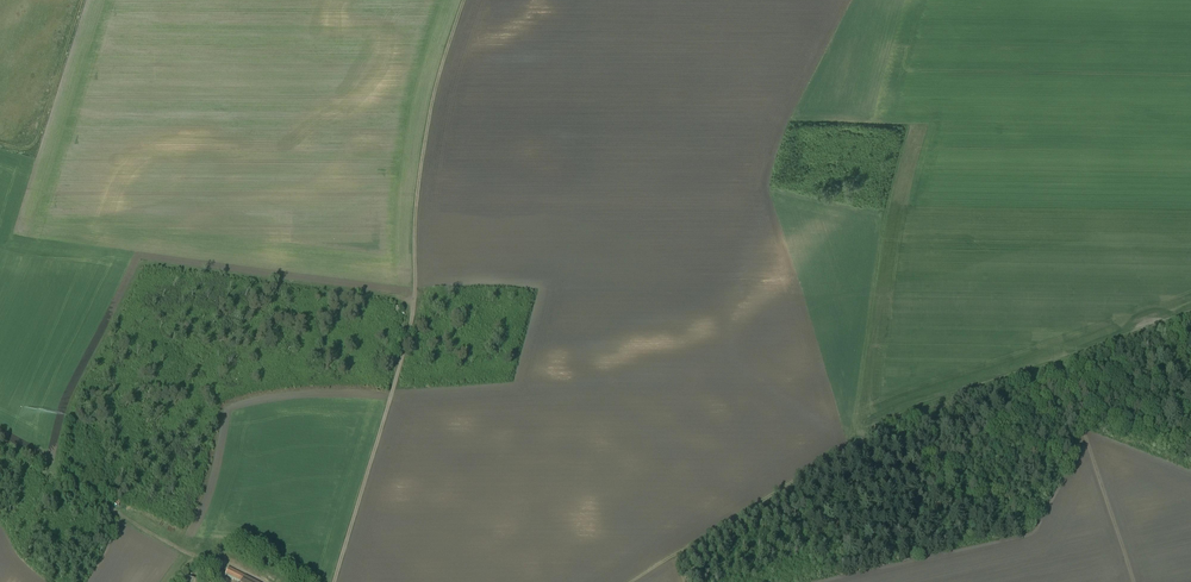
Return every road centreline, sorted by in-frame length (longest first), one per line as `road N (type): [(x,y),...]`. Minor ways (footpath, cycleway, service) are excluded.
road 1 (track): [(333,581),(409,330),(424,147),(463,0)]
road 2 (track): [(632,581),(890,425),(1063,366)]
road 3 (track): [(908,129),(886,212),(852,446)]
road 4 (track): [(1063,366),(1133,581)]
road 5 (track): [(229,562),(192,555),(56,472)]
road 6 (track): [(1063,366),(1190,318)]

